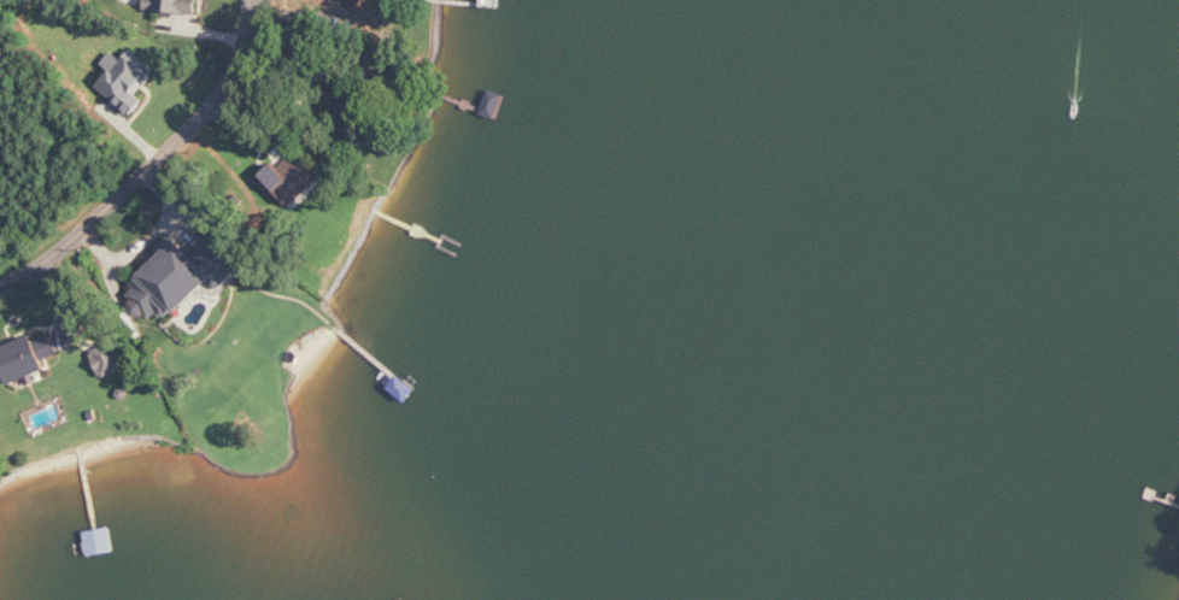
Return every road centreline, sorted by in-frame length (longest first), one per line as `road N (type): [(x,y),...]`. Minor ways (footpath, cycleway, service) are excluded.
road 1 (residential): [(0,283),(40,265),(190,123),(231,60),(250,0)]

